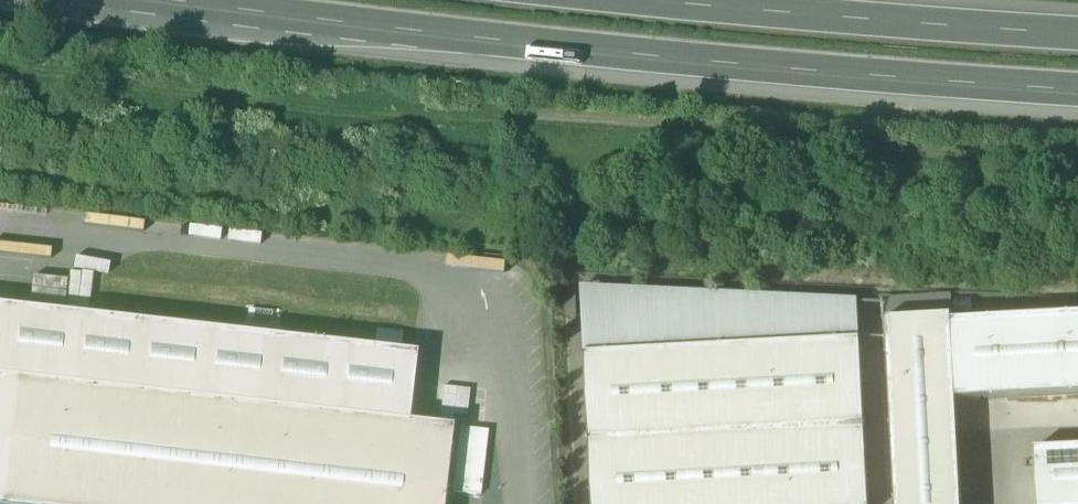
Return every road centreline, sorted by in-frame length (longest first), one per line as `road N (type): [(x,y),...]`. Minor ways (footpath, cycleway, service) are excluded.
road 1 (track): [(0,68),(1077,179)]
road 2 (motorway): [(209,0),(410,27),(1077,88)]
road 3 (motorway): [(1077,32),(736,0)]

